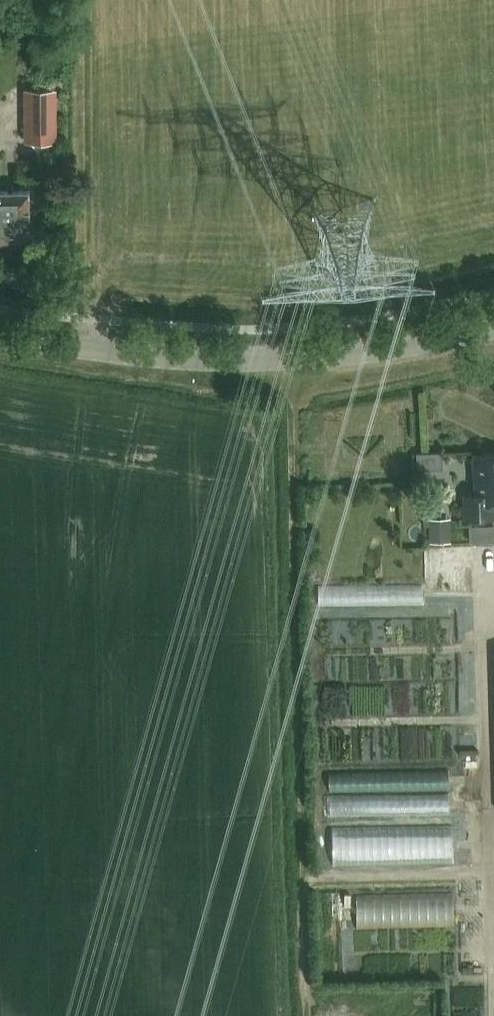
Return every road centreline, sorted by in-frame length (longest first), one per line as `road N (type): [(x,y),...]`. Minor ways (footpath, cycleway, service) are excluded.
road 1 (tertiary): [(493,322),(364,352),(274,361),(177,359),(0,336)]

